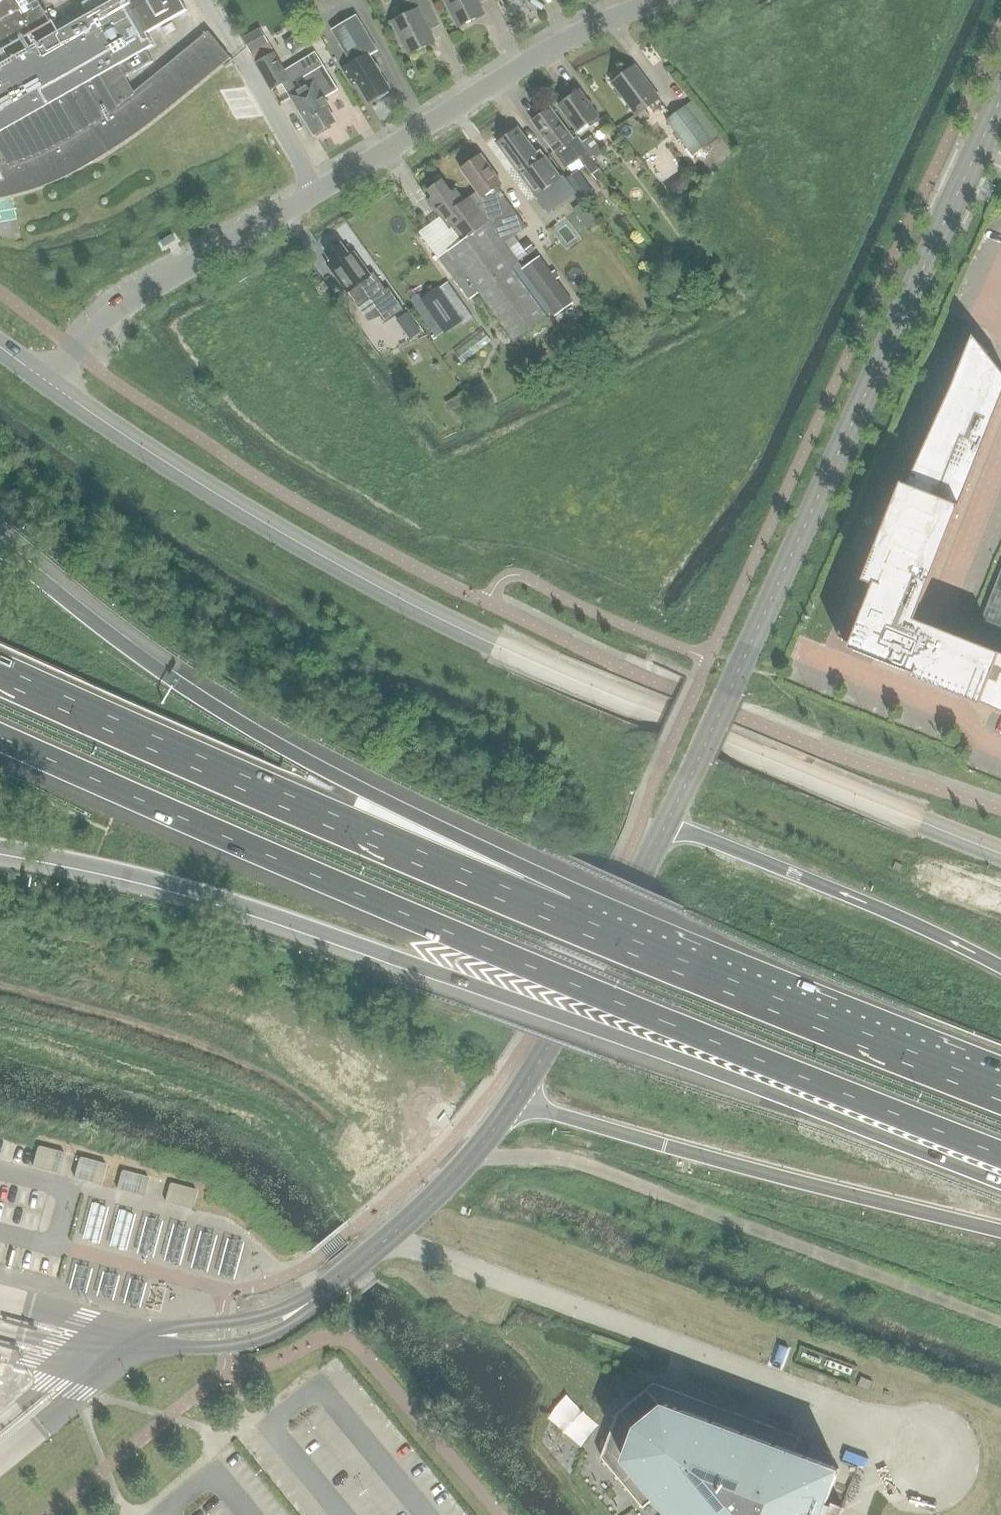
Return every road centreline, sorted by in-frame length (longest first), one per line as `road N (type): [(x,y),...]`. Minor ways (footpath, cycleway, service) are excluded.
road 1 (trunk): [(0,739),(597,996),(1000,1153)]
road 2 (trunk): [(0,849),(224,899),(1000,1184)]
road 3 (tertiary): [(58,381),(132,438),(398,601),(727,740)]
road 4 (residential): [(58,381),(100,324),(240,235),(572,32),(676,0)]
road 5 (trunk): [(532,907),(361,789),(190,691),(0,545)]
road 6 (trunk): [(532,907),(0,674)]
road 7 (track): [(470,1161),(567,1161),(1000,1322)]
road 8 (trunk): [(1000,1094),(532,907)]
road 9 (tertiary): [(1000,854),(727,740)]

